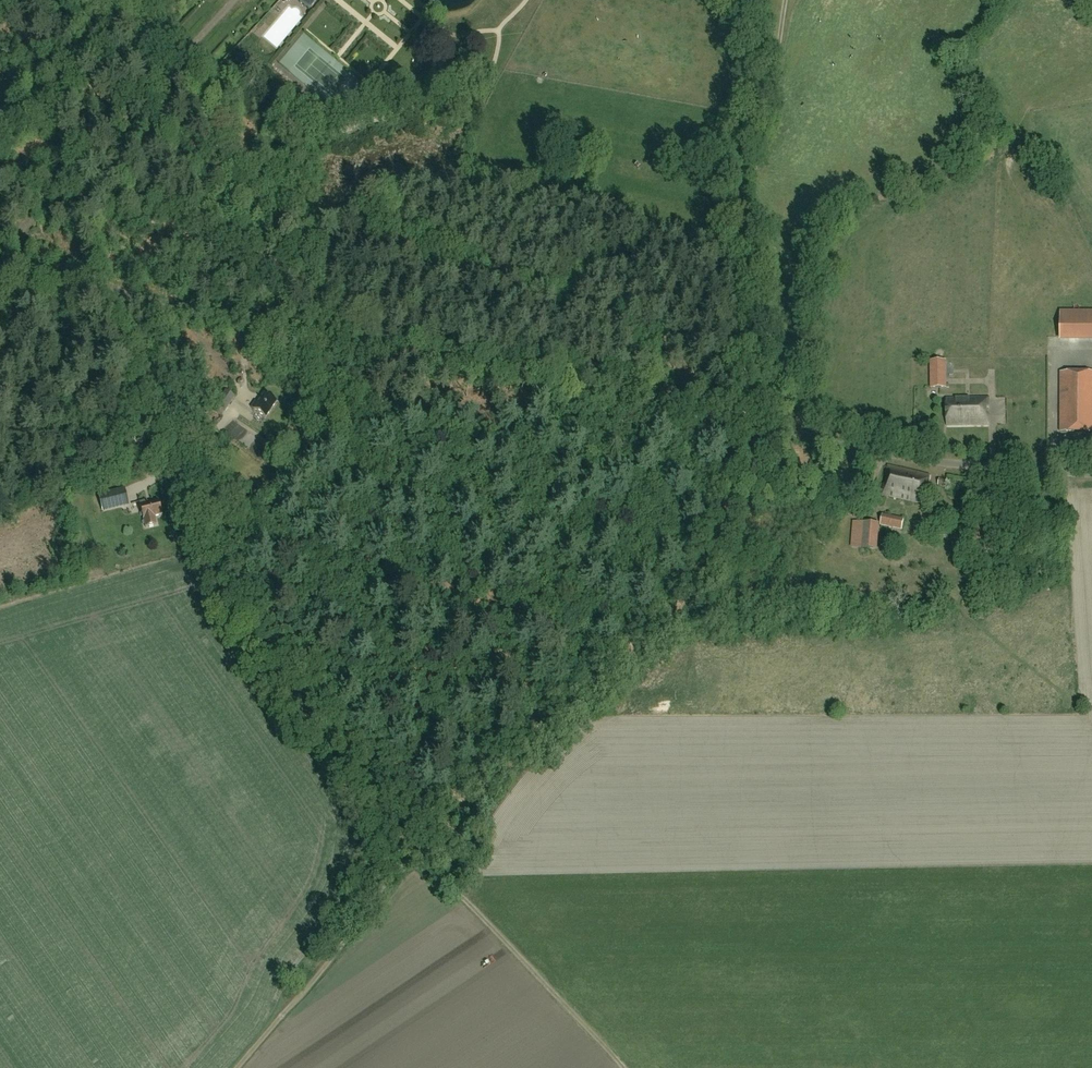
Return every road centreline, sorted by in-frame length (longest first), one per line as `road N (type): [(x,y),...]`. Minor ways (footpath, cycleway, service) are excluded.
road 1 (unclassified): [(1091,474),(903,459),(0,269)]
road 2 (track): [(414,851),(649,634),(685,589),(716,518),(744,421),(746,162),(775,78),(786,0)]
road 3 (track): [(414,851),(368,802),(234,614),(174,433)]
road 4 (track): [(620,1067),(414,851)]
road 5 (track): [(235,1067),(414,851)]
road 6 (track): [(174,433),(90,288)]
road 7 (track): [(174,433),(168,304)]

